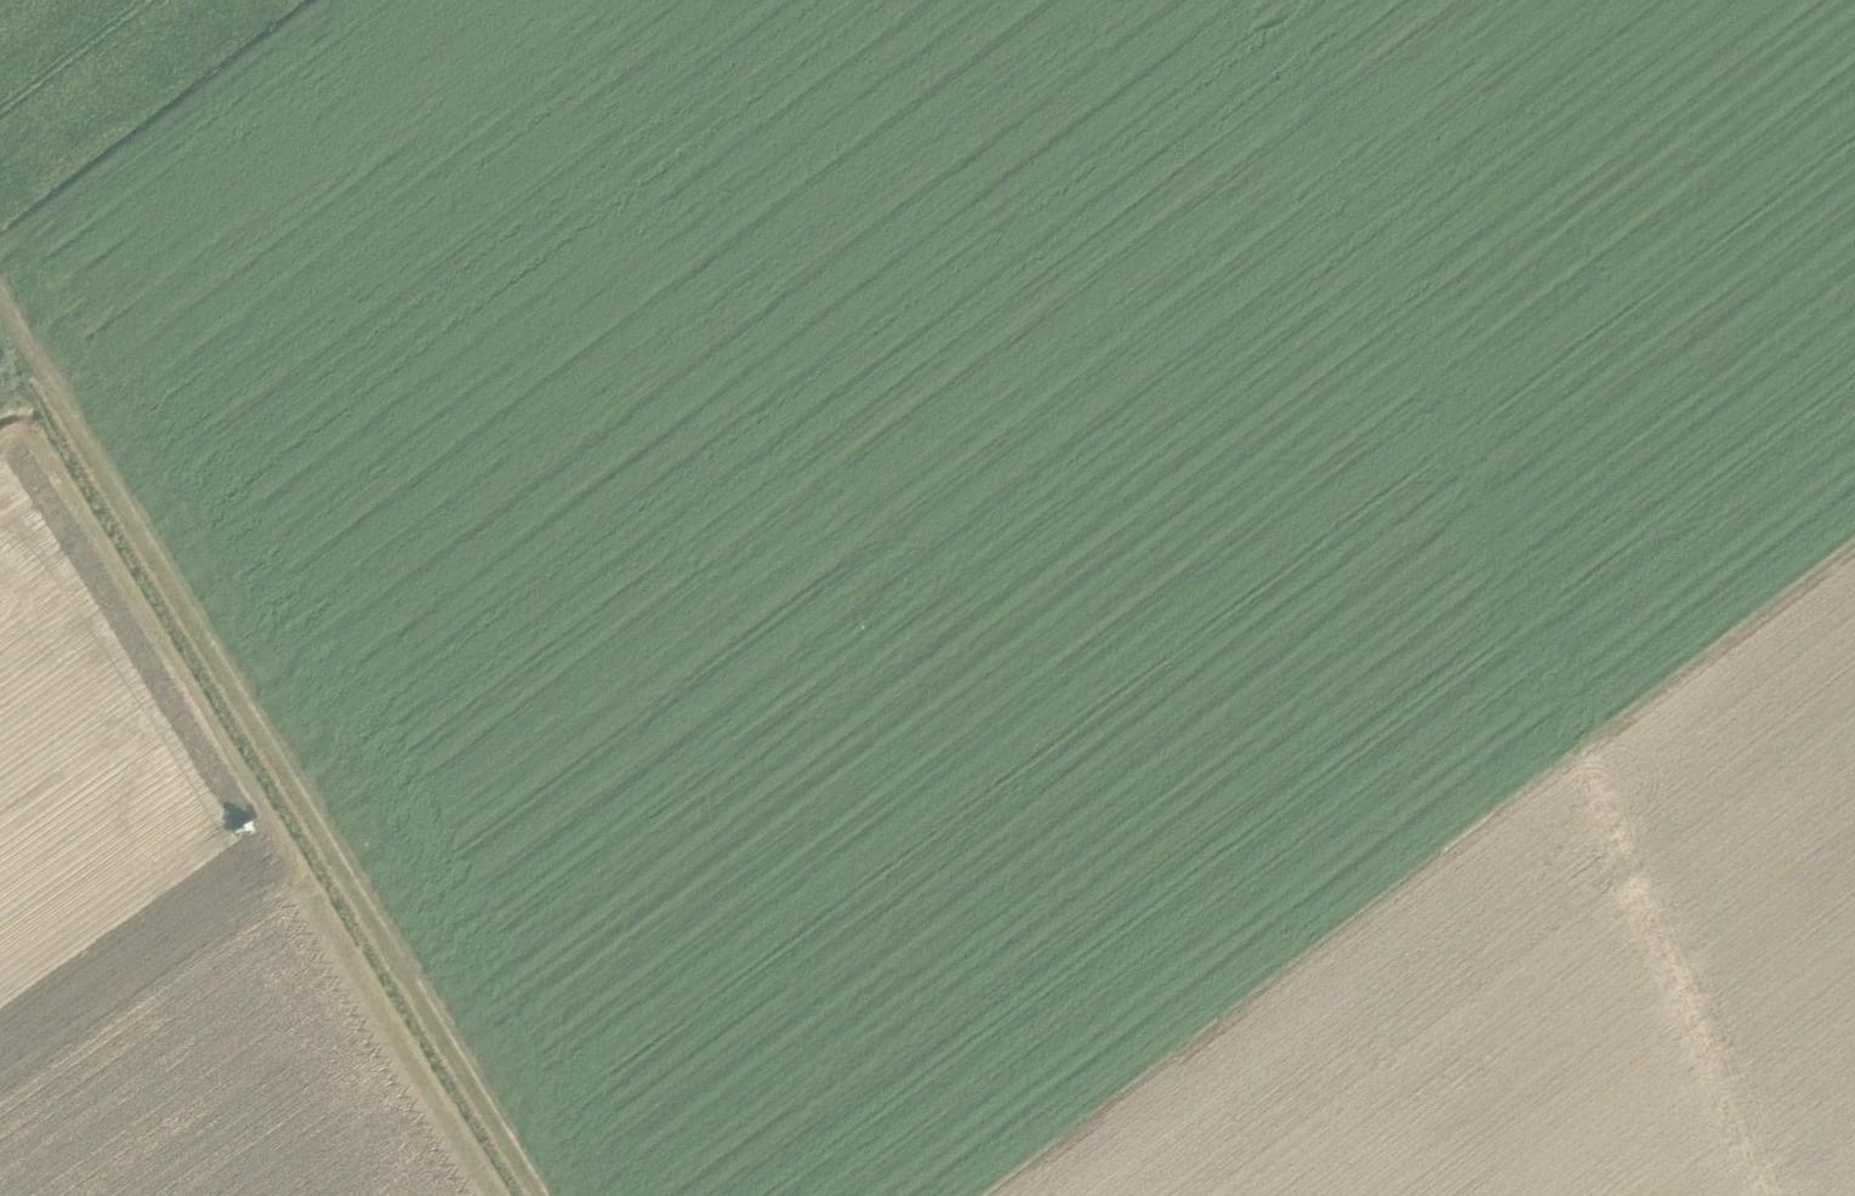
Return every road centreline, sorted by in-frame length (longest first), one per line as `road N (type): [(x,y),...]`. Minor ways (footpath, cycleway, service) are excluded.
road 1 (track): [(1770,1195),(1589,766)]

